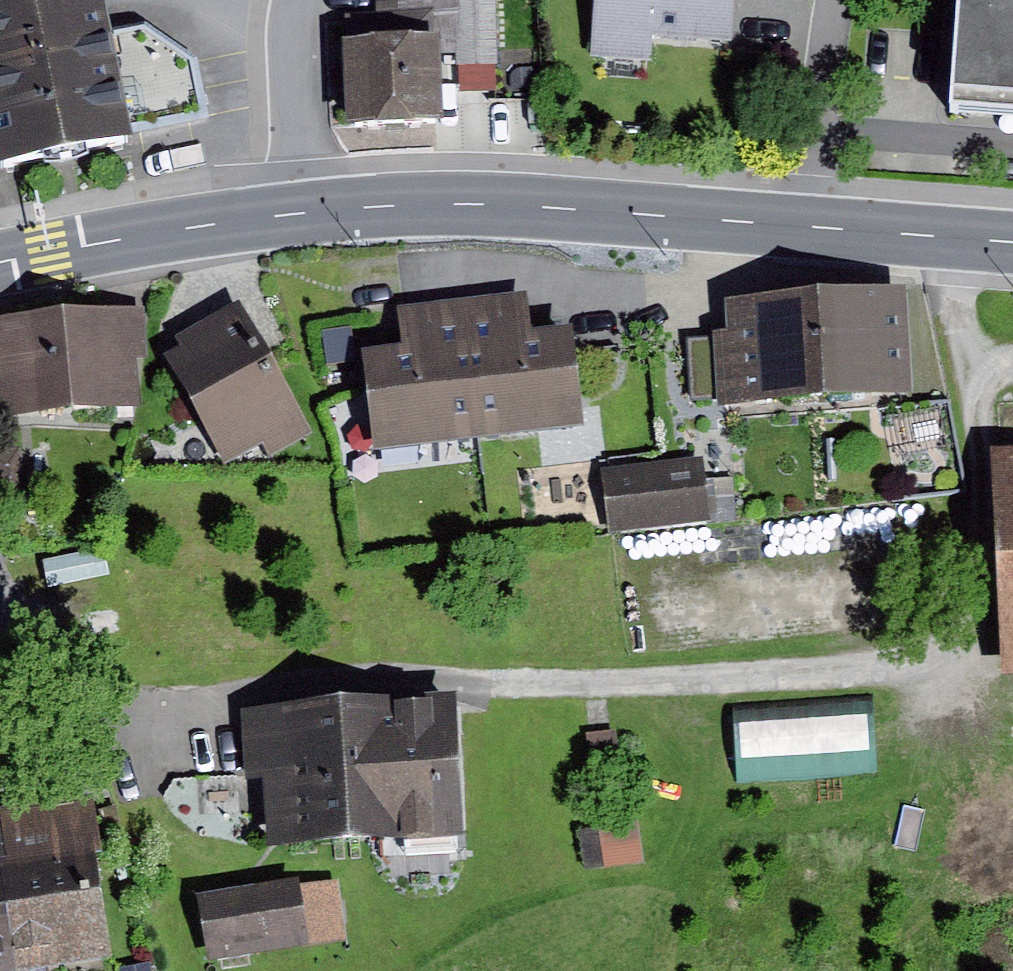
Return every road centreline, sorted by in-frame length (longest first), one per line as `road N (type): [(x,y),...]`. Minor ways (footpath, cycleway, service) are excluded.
road 1 (primary): [(1012,244),(517,204),(320,211),(0,263)]

